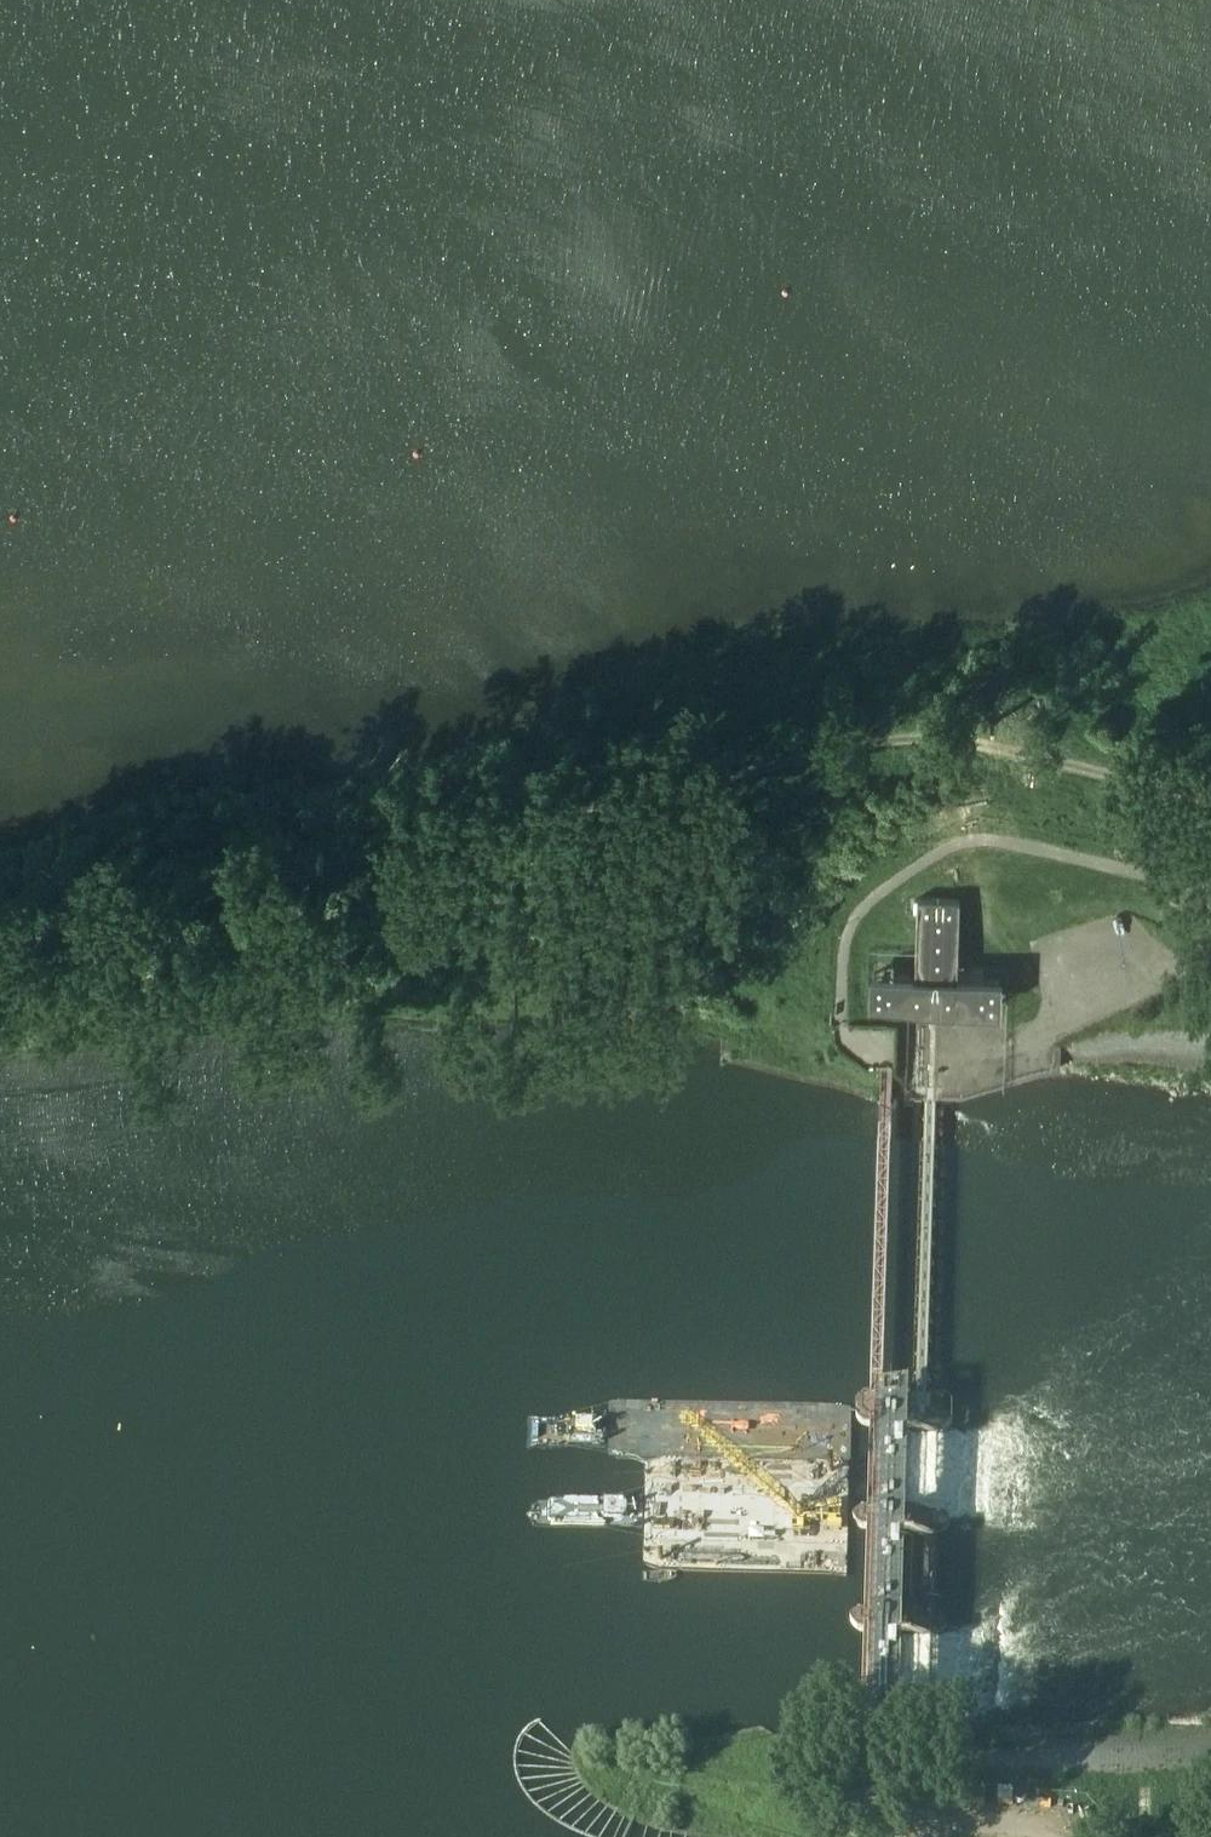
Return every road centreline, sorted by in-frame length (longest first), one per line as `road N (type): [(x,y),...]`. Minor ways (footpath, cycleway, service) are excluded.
road 1 (unclassified): [(1048,1041),(1210,961)]

